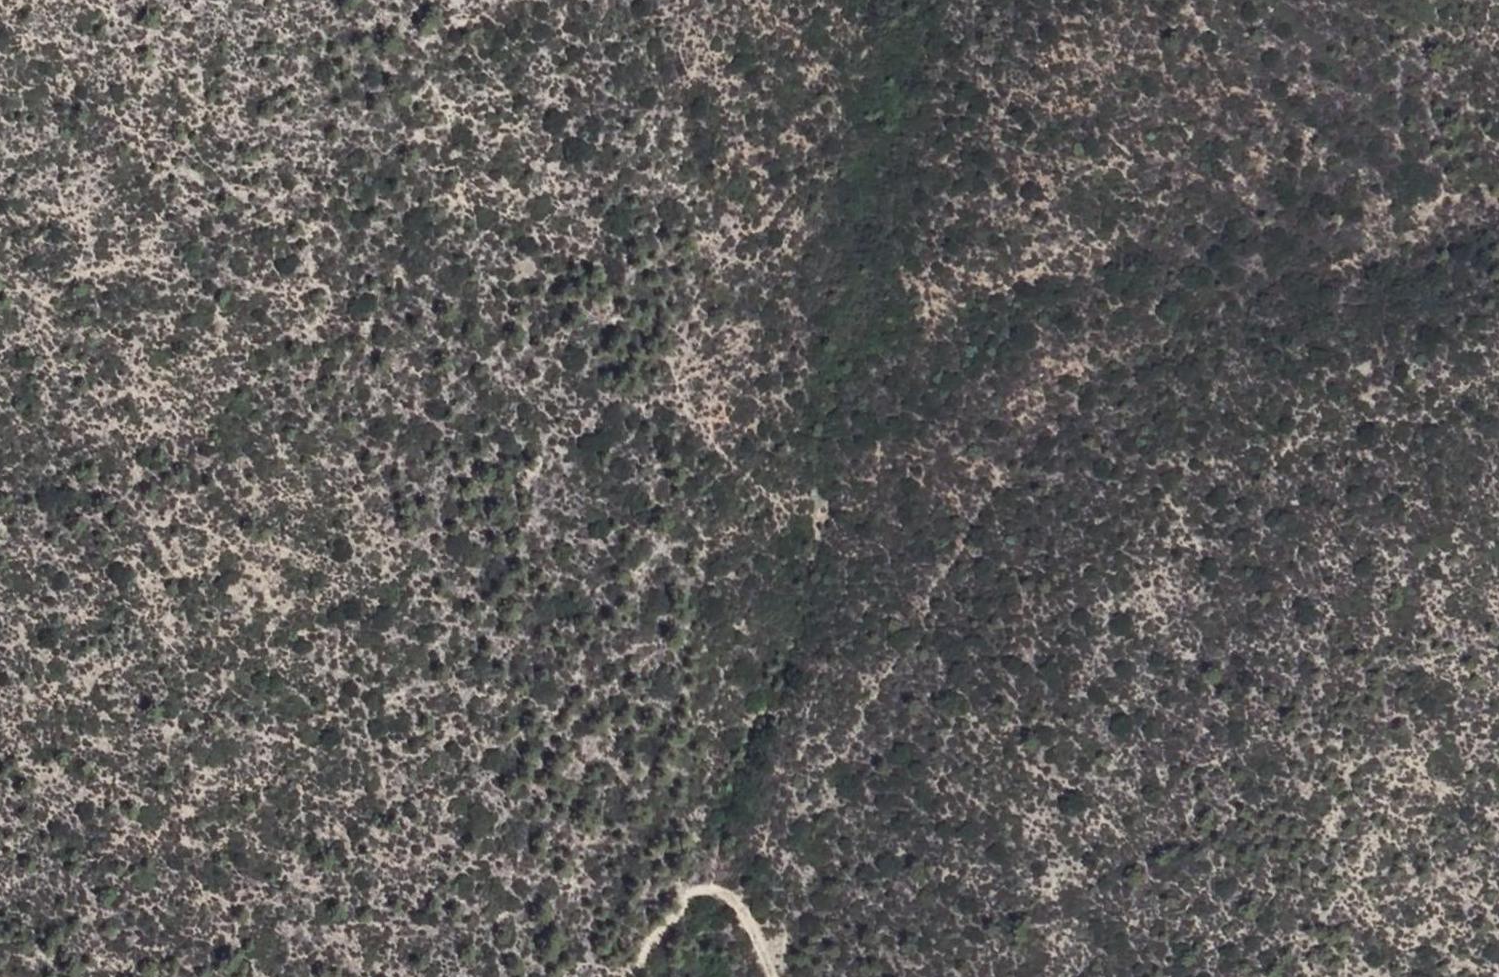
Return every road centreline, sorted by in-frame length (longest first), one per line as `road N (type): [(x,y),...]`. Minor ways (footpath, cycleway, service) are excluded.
road 1 (track): [(619,976),(680,891),(703,892),(729,909),(760,976)]

